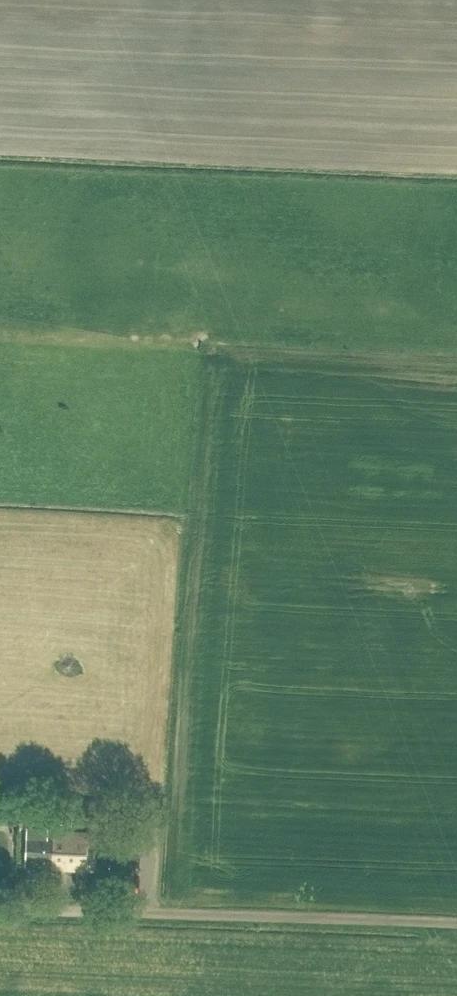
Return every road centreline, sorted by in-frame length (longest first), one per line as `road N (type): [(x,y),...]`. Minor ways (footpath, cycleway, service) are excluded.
road 1 (track): [(0,903),(456,922)]
road 2 (track): [(0,326),(456,343)]

